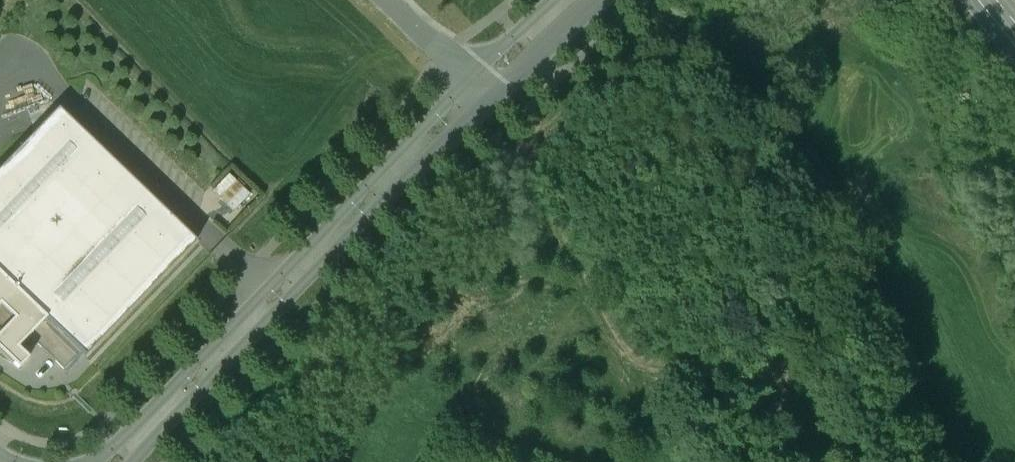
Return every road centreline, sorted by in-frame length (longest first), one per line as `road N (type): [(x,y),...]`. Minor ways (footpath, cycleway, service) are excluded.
road 1 (unclassified): [(465,77),(100,461)]
road 2 (unclassified): [(144,461),(488,100)]
road 3 (track): [(529,114),(544,223),(586,275),(636,368),(682,406)]
road 4 (track): [(799,461),(764,375),(682,406)]
road 5 (unclassified): [(488,100),(602,0)]

